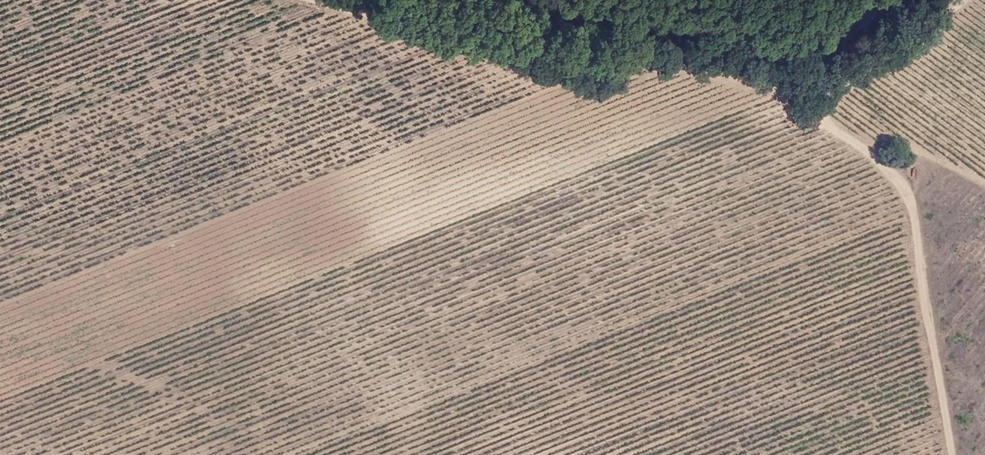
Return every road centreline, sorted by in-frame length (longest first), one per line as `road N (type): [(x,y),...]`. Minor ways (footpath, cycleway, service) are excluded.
road 1 (track): [(809,103),(736,78),(666,67),(534,66),(414,19),(334,0)]
road 2 (track): [(955,454),(917,206),(884,165),(809,103)]

